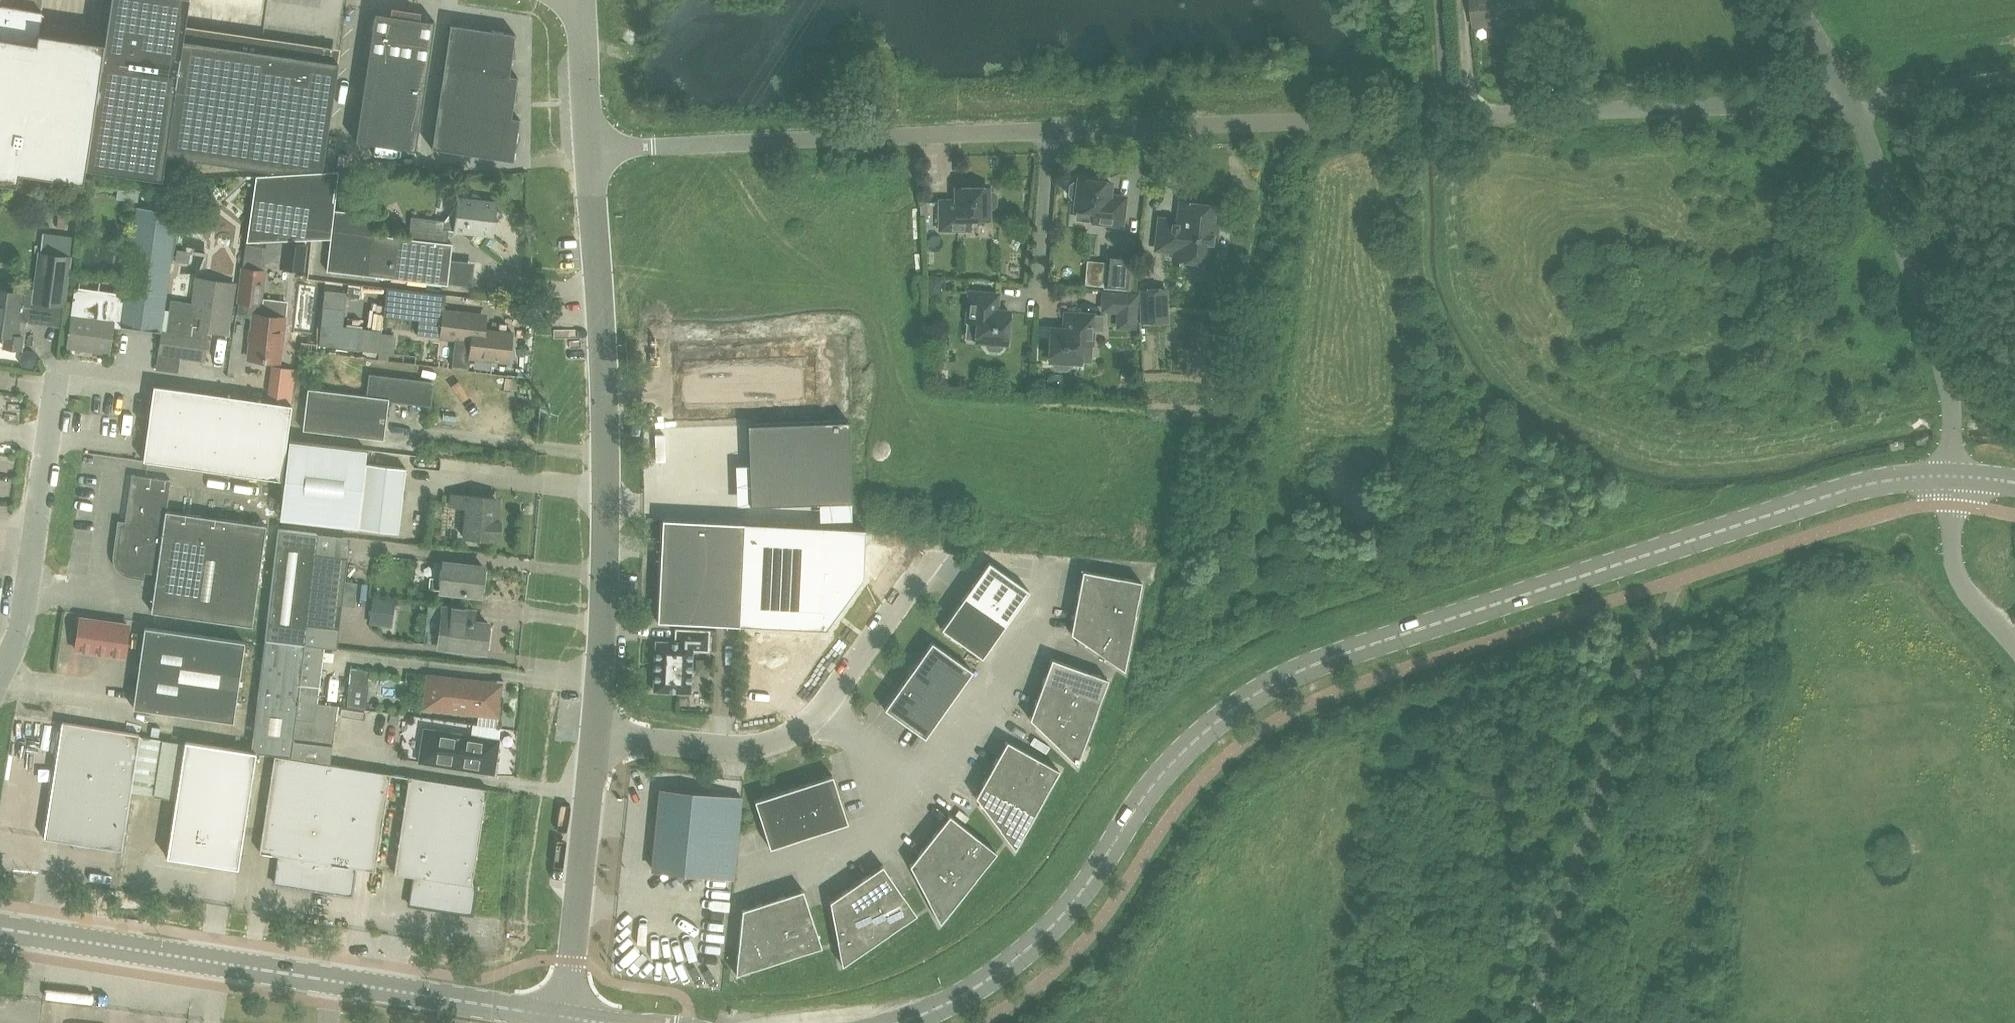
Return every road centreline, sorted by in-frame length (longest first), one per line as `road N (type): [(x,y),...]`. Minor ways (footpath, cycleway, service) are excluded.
road 1 (unclassified): [(1849,103),(1049,128),(590,154)]
road 2 (secondary): [(1953,477),(1871,485),(1797,508),(1315,665),(1233,708),(1149,791),(1075,904),(1034,946),(984,984),(902,1022)]
road 3 (unclassified): [(595,733),(605,426),(590,154)]
road 4 (secondary): [(566,1021),(0,933)]
road 5 (unclassified): [(0,667),(12,639),(53,375),(64,361),(226,384)]
road 6 (unclassified): [(939,556),(817,721),(775,746),(746,753),(595,733)]
road 7 (unclassified): [(1849,103),(1944,362),(1953,477)]
road 8 (unclassified): [(566,1021),(595,733)]
road 9 (unclassified): [(1849,103),(2014,80)]
road 10 (residential): [(2014,651),(1955,572),(1952,506)]
road 11 (unclassified): [(590,154),(581,0)]

